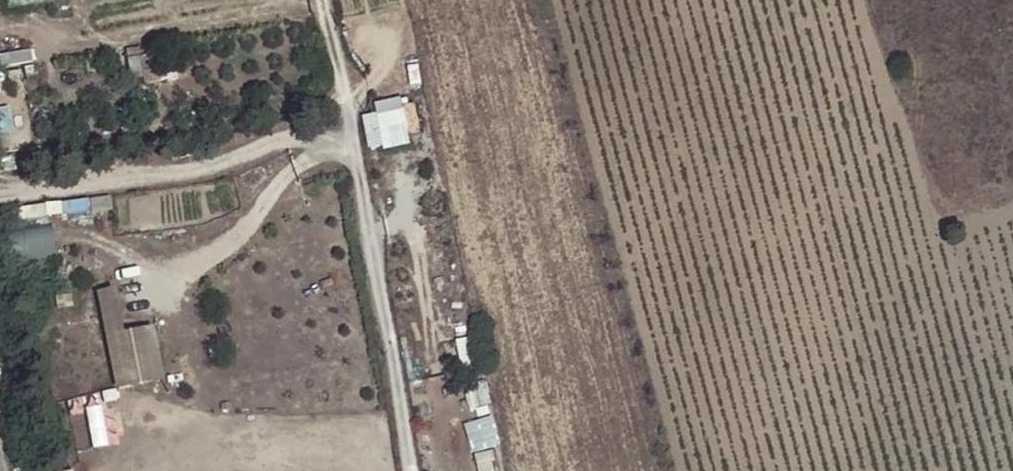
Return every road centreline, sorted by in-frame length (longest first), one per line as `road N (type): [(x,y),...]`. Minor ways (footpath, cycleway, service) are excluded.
road 1 (residential): [(324,0),(412,470)]

